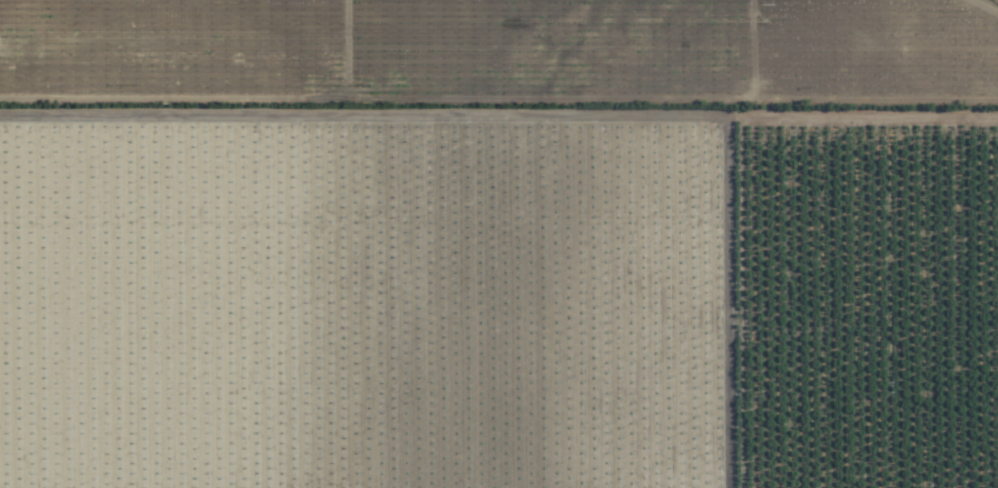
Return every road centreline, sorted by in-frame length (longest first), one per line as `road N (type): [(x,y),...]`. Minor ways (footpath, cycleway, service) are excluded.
road 1 (track): [(997,119),(0,114)]

